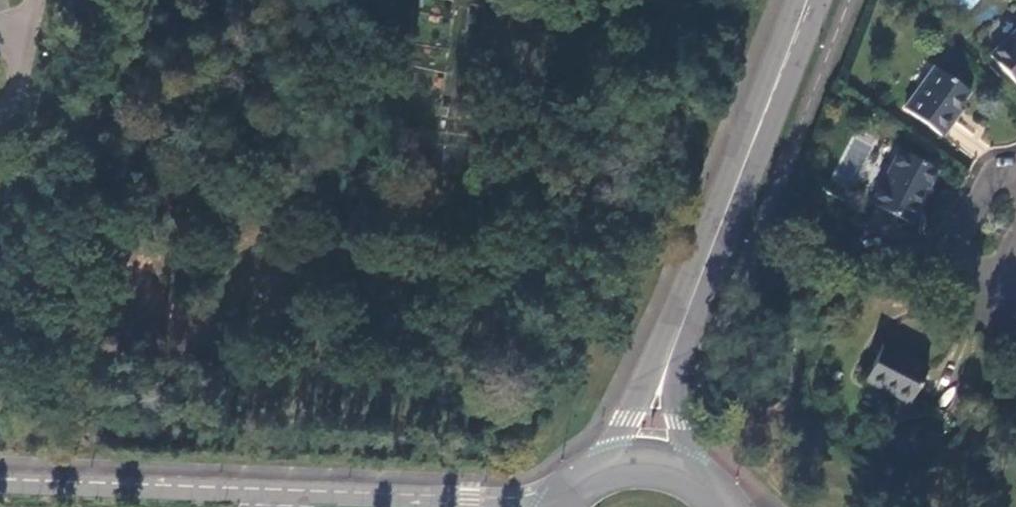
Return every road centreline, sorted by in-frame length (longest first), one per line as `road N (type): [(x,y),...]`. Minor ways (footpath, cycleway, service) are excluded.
road 1 (secondary): [(563,499),(0,485)]
road 2 (secondary): [(810,0),(669,363)]
road 3 (secondary): [(702,480),(669,363)]

